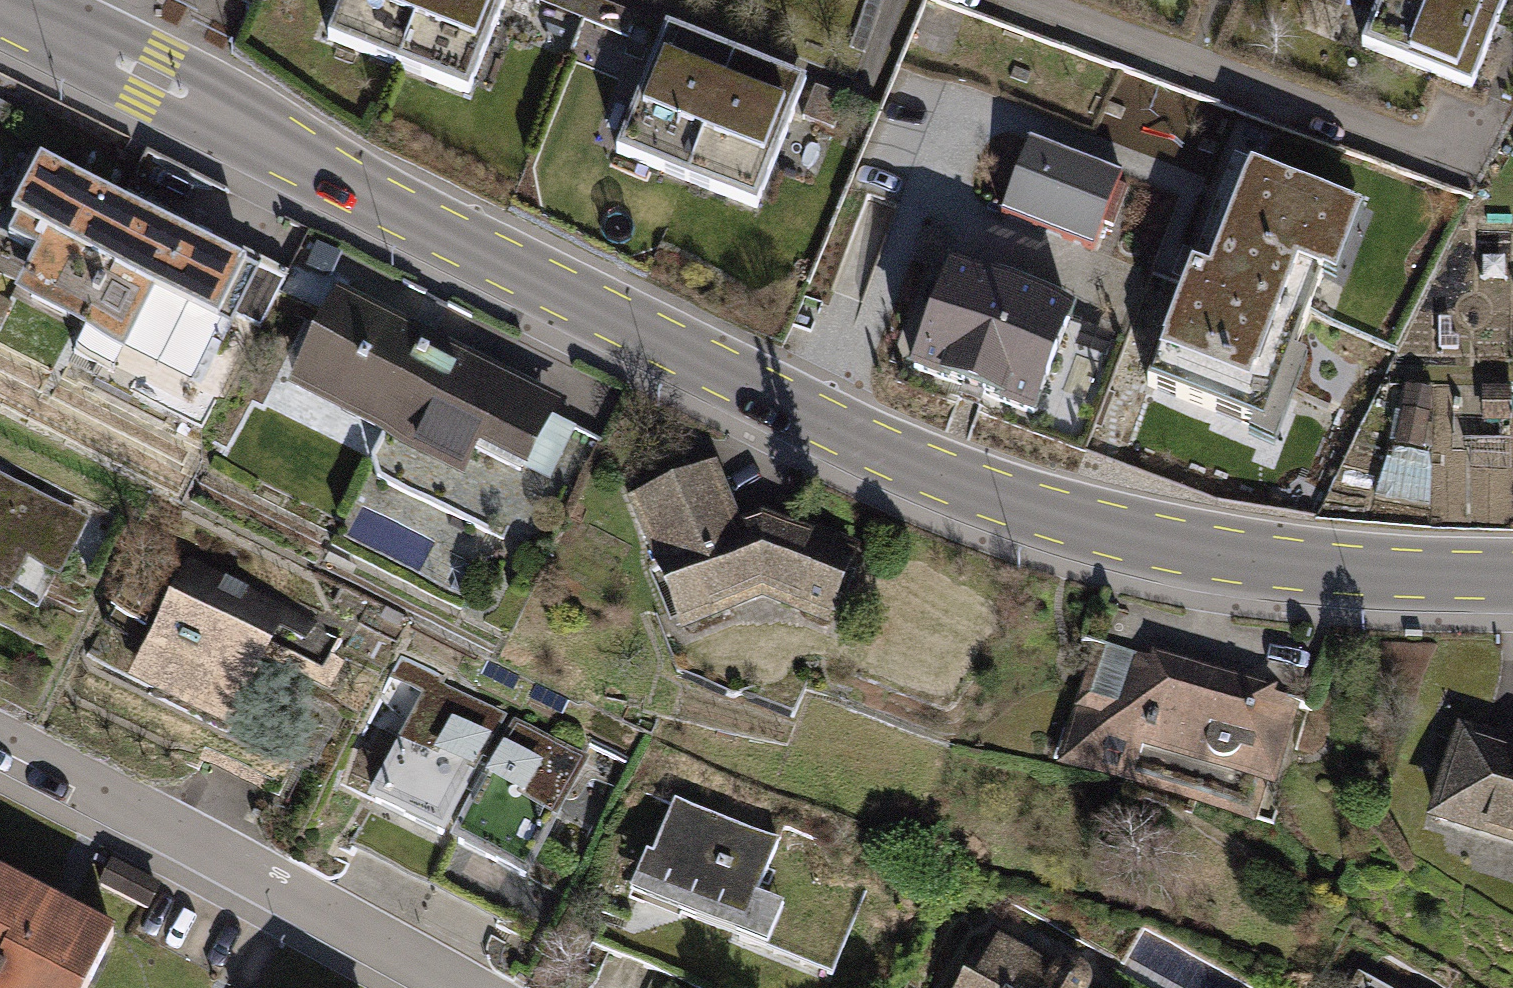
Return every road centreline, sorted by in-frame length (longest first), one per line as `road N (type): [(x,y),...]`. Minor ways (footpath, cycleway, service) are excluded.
road 1 (tertiary): [(0,8),(545,287),(958,480),(1075,522),(1200,551),(1369,569),(1512,572)]
road 2 (residential): [(455,987),(0,746)]

